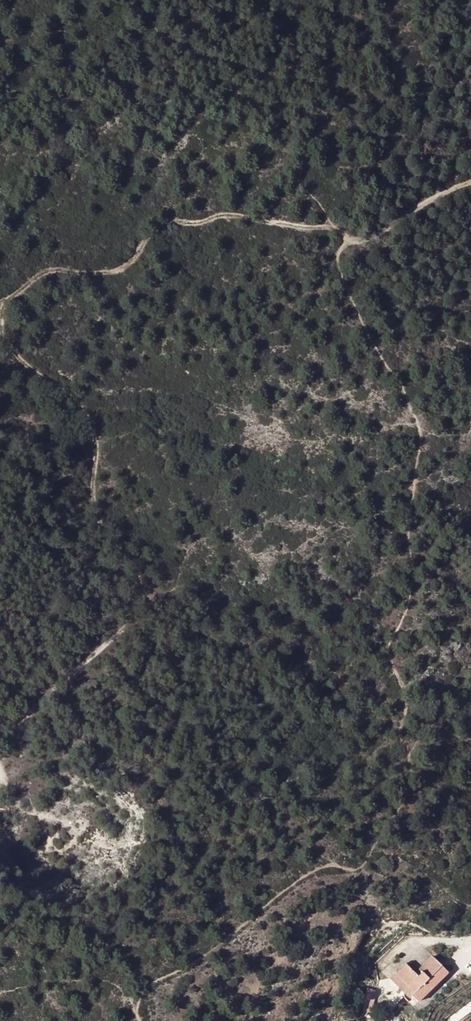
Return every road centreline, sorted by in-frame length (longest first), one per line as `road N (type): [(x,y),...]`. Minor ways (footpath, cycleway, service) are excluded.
road 1 (track): [(0,312),(57,269),(109,274),(139,256),(160,223),(228,217),(343,230)]
road 2 (track): [(348,245),(470,182)]

